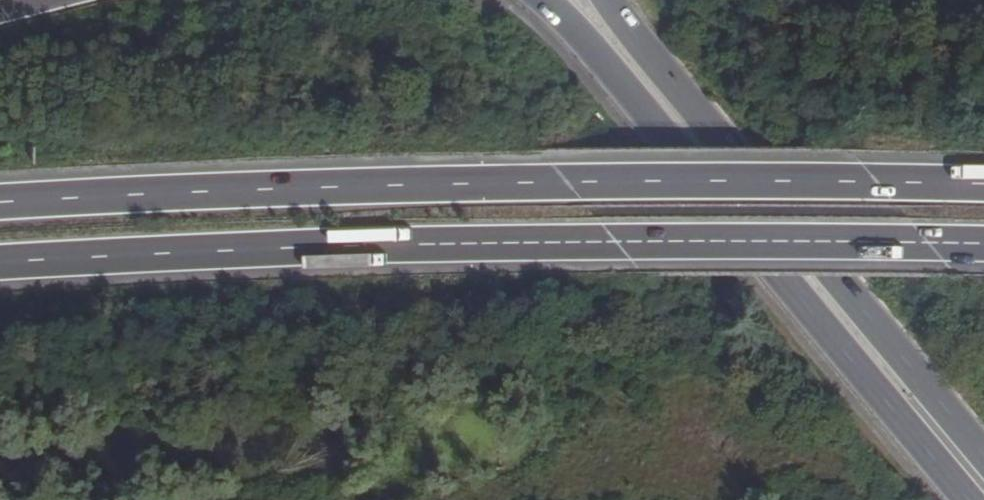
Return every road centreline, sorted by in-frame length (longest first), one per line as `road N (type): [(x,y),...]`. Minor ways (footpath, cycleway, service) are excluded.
road 1 (trunk): [(983,182),(491,178),(0,200)]
road 2 (trunk): [(0,262),(619,239),(983,244)]
road 3 (primary): [(543,0),(570,22),(965,499)]
road 4 (primary): [(983,457),(608,0)]

